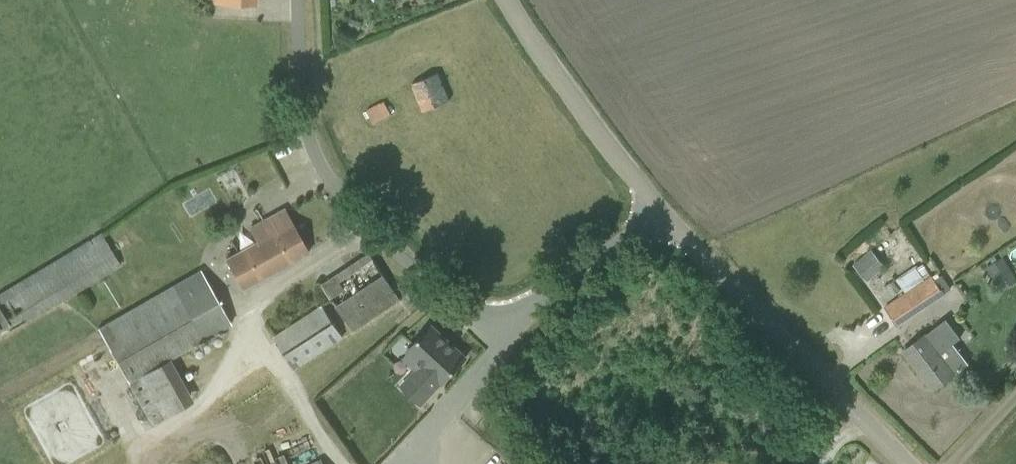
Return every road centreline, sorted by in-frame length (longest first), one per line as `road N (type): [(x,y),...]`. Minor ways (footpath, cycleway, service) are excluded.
road 1 (unclassified): [(657,199),(632,235),(539,308),(499,316),(446,296),(381,236),(318,155),(307,126),(306,0)]
road 2 (unclassified): [(910,463),(657,199)]
road 3 (unclassified): [(657,199),(509,0)]

